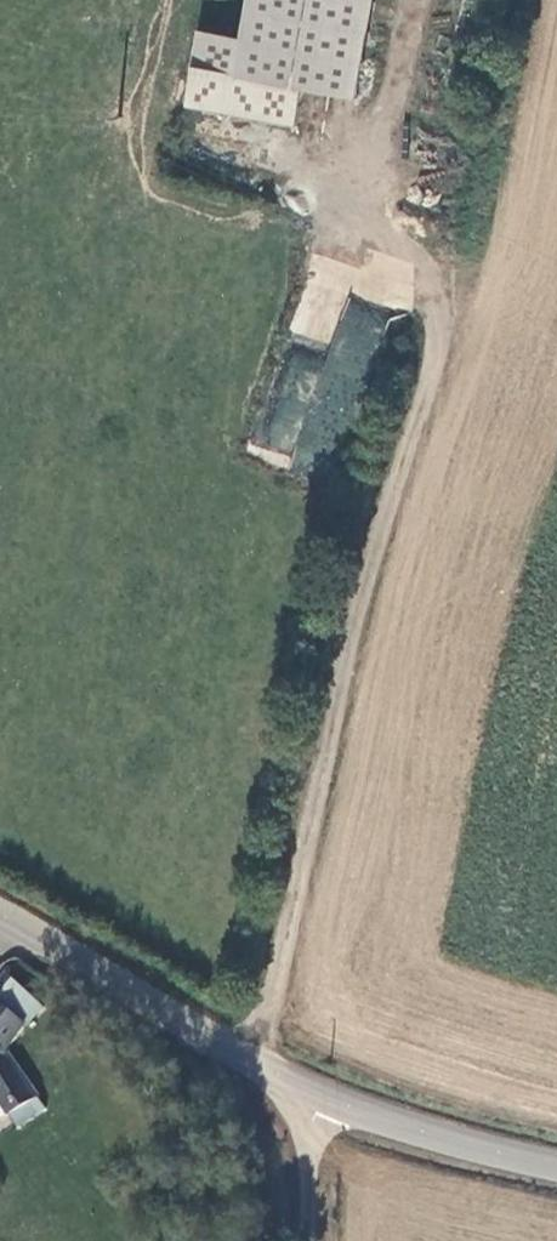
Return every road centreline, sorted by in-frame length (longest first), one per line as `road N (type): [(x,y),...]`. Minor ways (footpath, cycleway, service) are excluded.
road 1 (track): [(246,1058),(270,997),(353,573),(431,341),(420,269),(335,161)]
road 2 (tertiary): [(0,918),(321,1096)]
road 3 (tertiary): [(321,1096),(415,1133),(556,1168)]
road 4 (unclassified): [(306,1240),(309,1144),(321,1096)]

